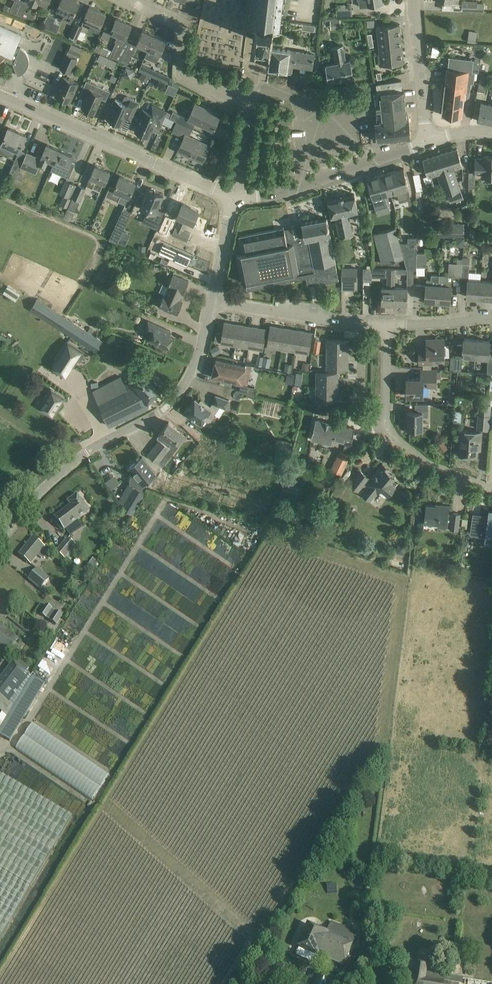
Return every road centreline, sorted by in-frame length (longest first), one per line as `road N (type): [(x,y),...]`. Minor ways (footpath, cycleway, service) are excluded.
road 1 (tertiary): [(0,539),(63,471),(176,397),(196,364),(211,302)]
road 2 (residential): [(233,195),(0,96)]
road 3 (residential): [(491,489),(429,465),(391,434),(387,325)]
road 4 (tertiary): [(233,195),(303,188),(426,143)]
road 5 (residential): [(387,325),(211,302)]
road 6 (residential): [(235,95),(186,76),(176,22),(126,0)]
road 7 (tertiary): [(426,143),(415,0)]

